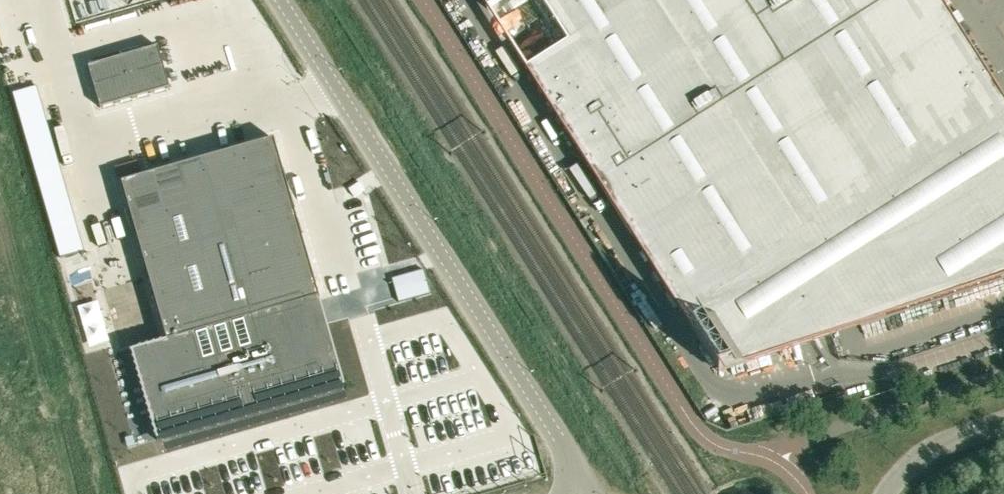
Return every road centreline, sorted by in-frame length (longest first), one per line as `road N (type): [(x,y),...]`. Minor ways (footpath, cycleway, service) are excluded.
road 1 (unclassified): [(591,493),(283,0)]

